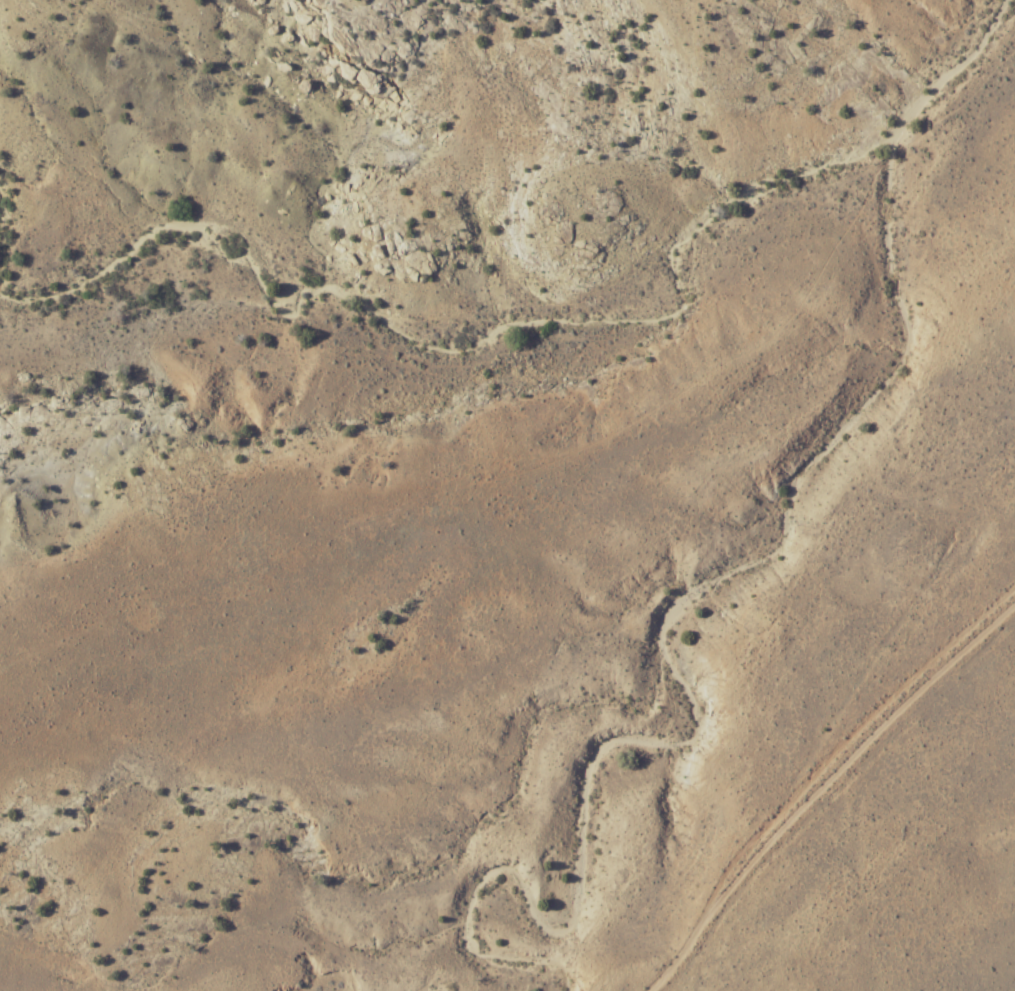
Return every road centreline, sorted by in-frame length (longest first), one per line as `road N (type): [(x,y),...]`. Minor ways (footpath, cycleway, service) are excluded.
road 1 (track): [(651,990),(744,868),(900,704),(1014,601)]

